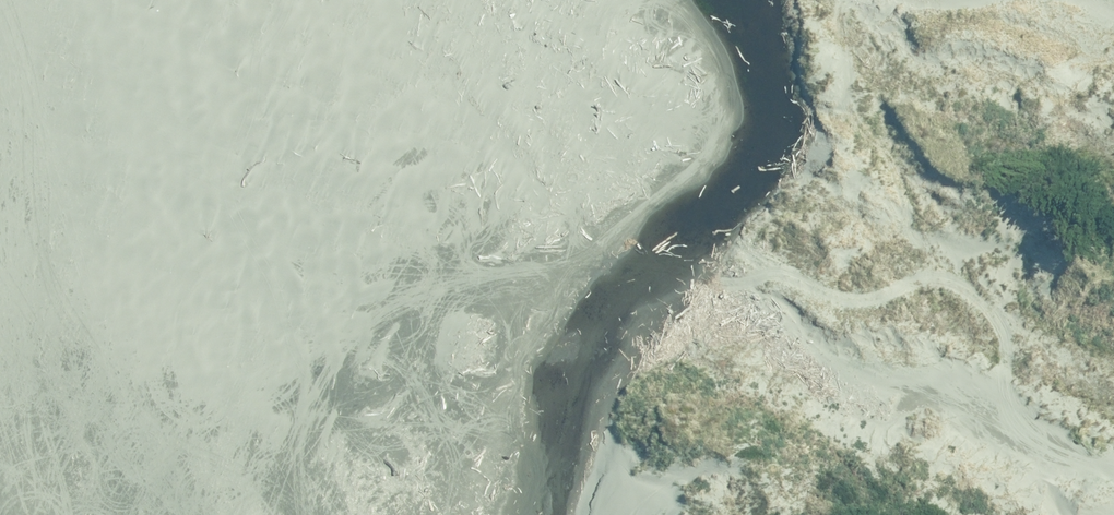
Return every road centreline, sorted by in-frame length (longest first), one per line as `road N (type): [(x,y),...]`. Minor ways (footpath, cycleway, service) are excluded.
road 1 (track): [(536,197),(634,198),(797,269),(833,255),(870,222),(916,242),(1009,324),(1009,358),(1027,418),(1113,479)]
road 2 (track): [(649,0),(596,134),(536,197),(401,218),(256,255),(154,296)]
road 3 (track): [(179,0),(187,96),(154,296),(21,514)]

